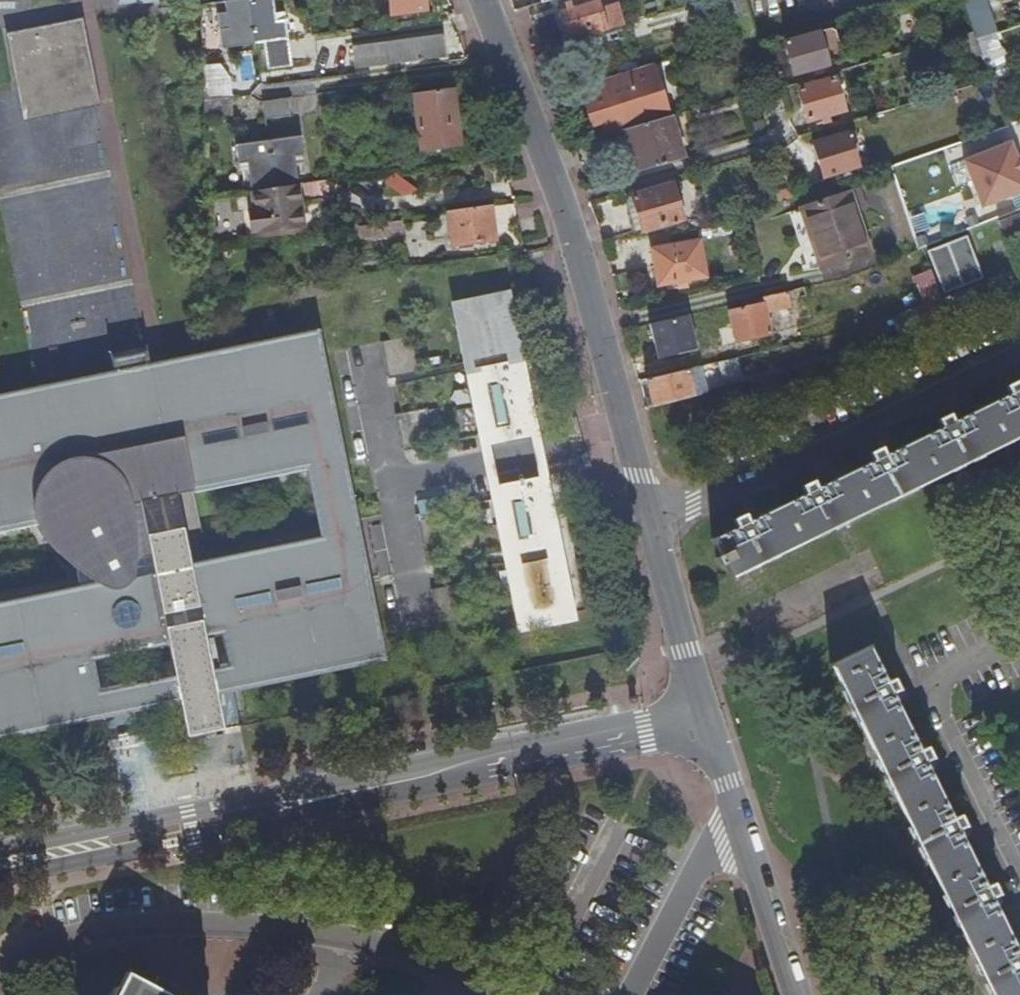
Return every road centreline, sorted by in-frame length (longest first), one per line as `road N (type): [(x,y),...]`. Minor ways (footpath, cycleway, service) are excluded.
road 1 (tertiary): [(0,866),(707,719)]
road 2 (tertiary): [(651,522),(564,202),(483,0)]
road 3 (residential): [(1019,349),(651,522)]
road 4 (residential): [(348,938),(235,926),(121,927),(0,960)]
road 5 (residential): [(1019,874),(924,682),(1019,632)]
road 6 (residential): [(742,825),(695,873),(626,994)]
road 7 (tertiary): [(707,719),(651,522)]
road 8 (tertiary): [(797,994),(742,825)]
road 9 (residential): [(486,994),(463,977),(348,938)]

